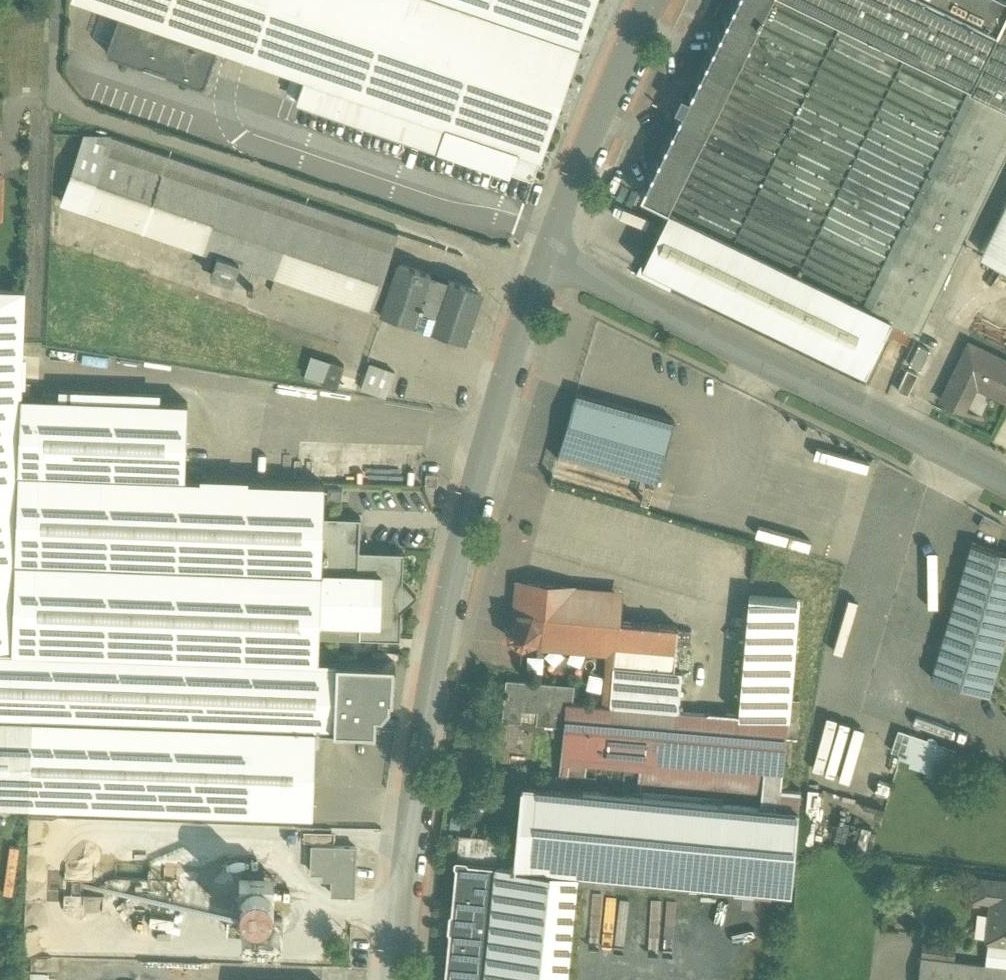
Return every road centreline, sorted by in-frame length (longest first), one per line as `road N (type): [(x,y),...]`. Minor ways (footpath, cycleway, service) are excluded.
road 1 (residential): [(405,979),(433,698),(478,456),(546,247)]
road 2 (residential): [(546,247),(1005,477)]
road 3 (residential): [(546,247),(642,0)]

